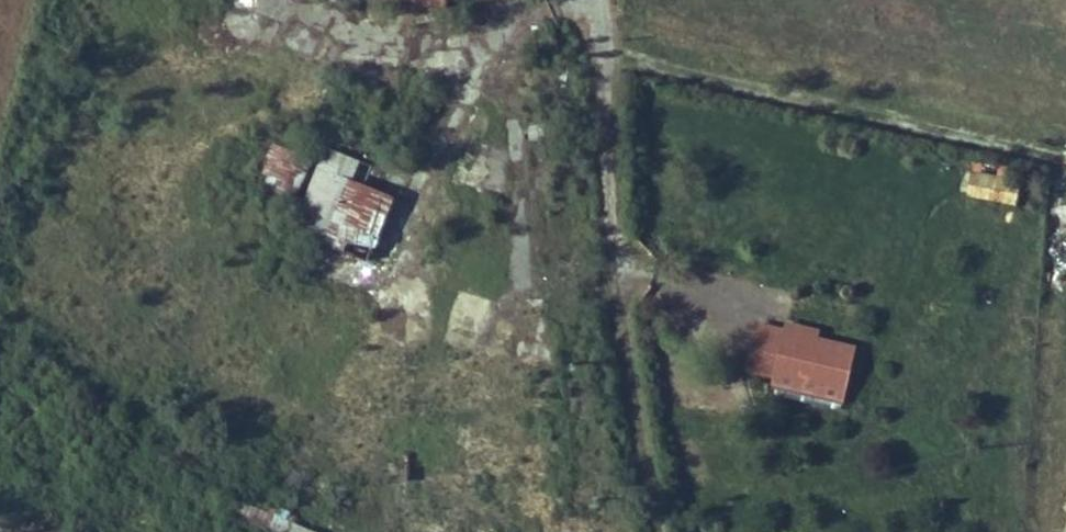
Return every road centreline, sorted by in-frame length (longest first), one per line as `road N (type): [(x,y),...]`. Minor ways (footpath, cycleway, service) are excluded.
road 1 (track): [(617,259),(656,531)]
road 2 (unclassified): [(617,259),(594,0)]

